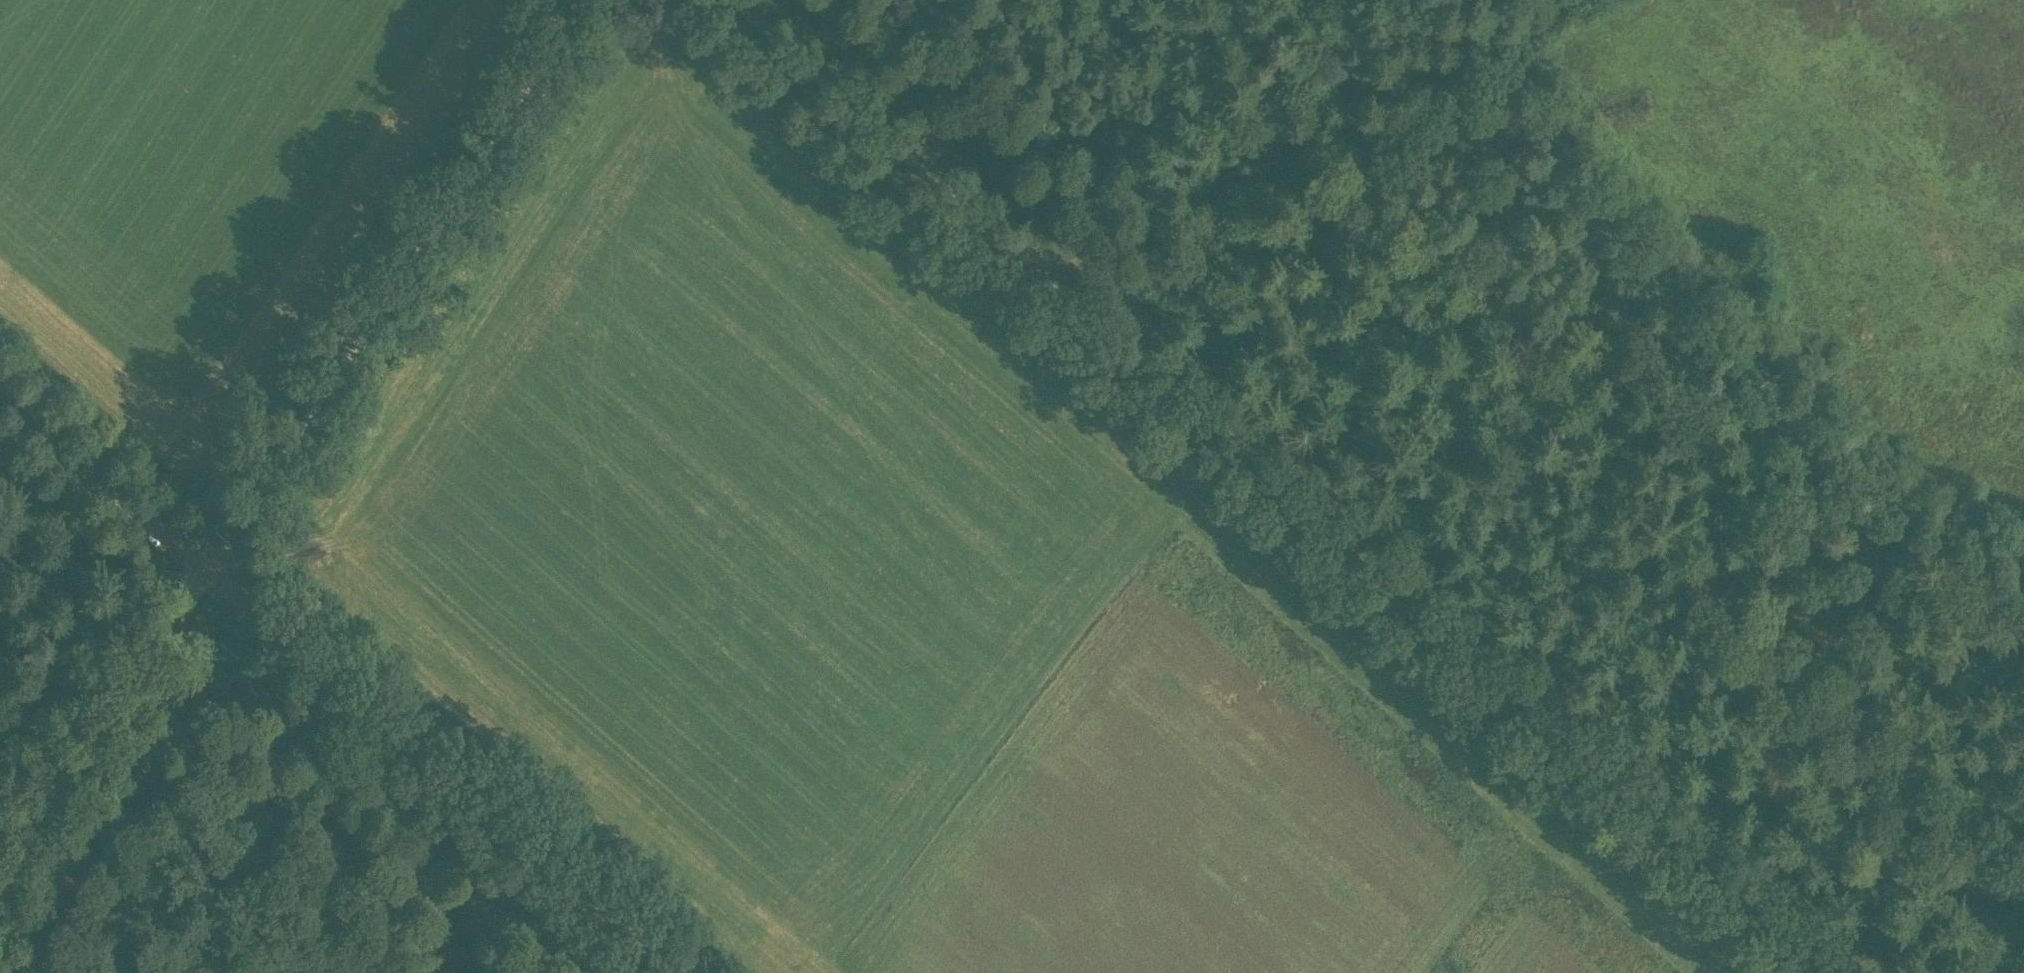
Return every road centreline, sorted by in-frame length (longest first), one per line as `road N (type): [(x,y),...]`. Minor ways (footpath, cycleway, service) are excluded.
road 1 (track): [(1055,281),(1855,972)]
road 2 (unclassified): [(673,972),(0,386)]
road 3 (track): [(582,0),(206,567)]
road 4 (track): [(1055,281),(736,0)]
road 5 (track): [(1345,0),(1158,165),(1055,281)]
road 6 (track): [(105,722),(0,876)]
road 7 (track): [(206,567),(105,722)]

